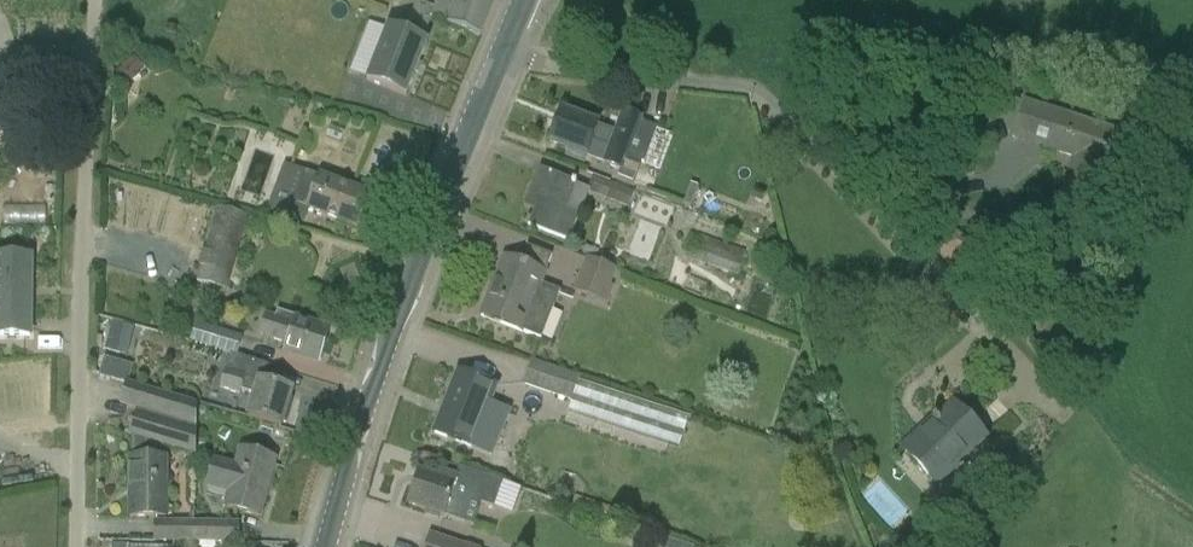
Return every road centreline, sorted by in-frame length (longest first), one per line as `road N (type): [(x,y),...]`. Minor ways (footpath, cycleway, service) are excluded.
road 1 (residential): [(1042,386),(772,102),(748,91),(566,69),(505,46)]
road 2 (tertiary): [(328,546),(396,315),(505,46)]

